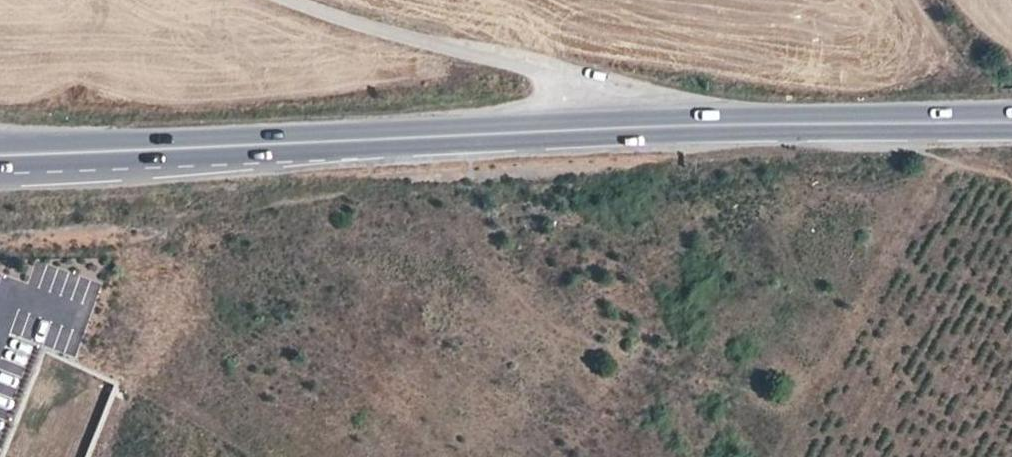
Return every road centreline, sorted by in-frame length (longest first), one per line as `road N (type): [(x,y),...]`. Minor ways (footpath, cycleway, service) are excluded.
road 1 (secondary): [(0,153),(604,127)]
road 2 (secondary): [(604,127),(1011,122)]
road 3 (track): [(998,159),(949,163),(780,456)]
road 4 (unclassified): [(255,0),(282,13),(528,62),(572,86),(604,127)]

